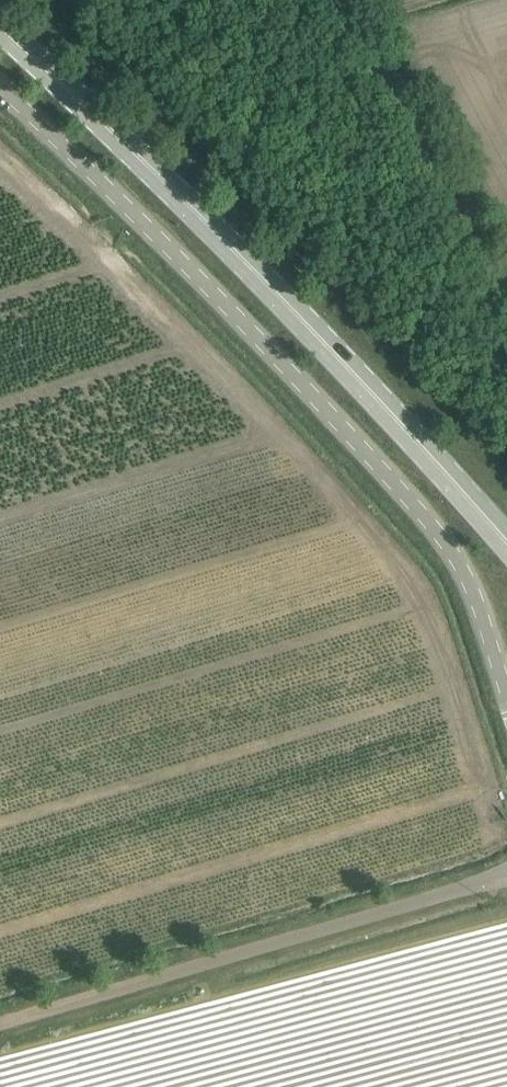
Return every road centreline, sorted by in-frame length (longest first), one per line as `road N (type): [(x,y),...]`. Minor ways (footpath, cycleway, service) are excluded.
road 1 (unclassified): [(506,694),(469,583),(438,530),(247,326),(0,88)]
road 2 (primary): [(506,545),(388,412),(0,30)]
road 3 (unclassified): [(0,1022),(494,877)]
road 4 (unclassified): [(506,291),(345,0)]

